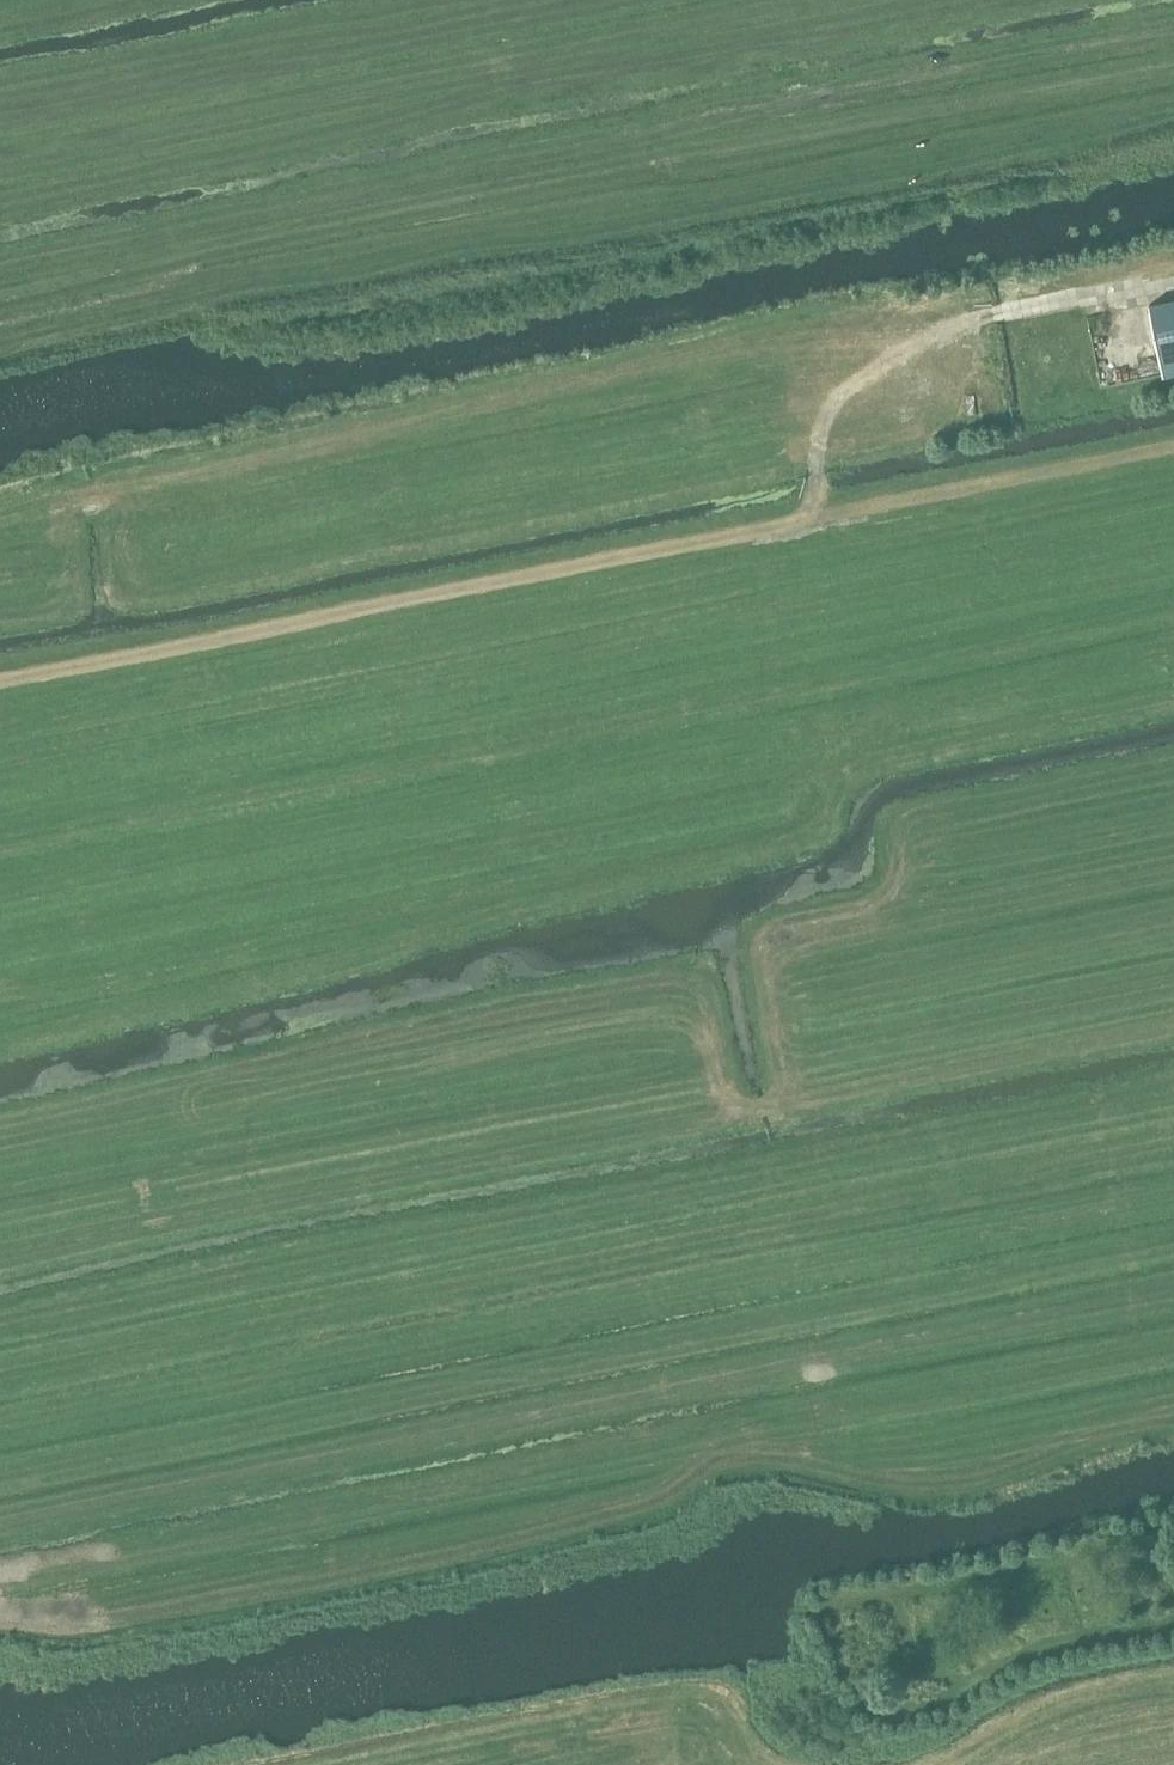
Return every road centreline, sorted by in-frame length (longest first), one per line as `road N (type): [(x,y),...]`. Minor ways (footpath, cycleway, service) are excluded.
road 1 (track): [(810,524),(831,391),(991,315),(1173,284)]

